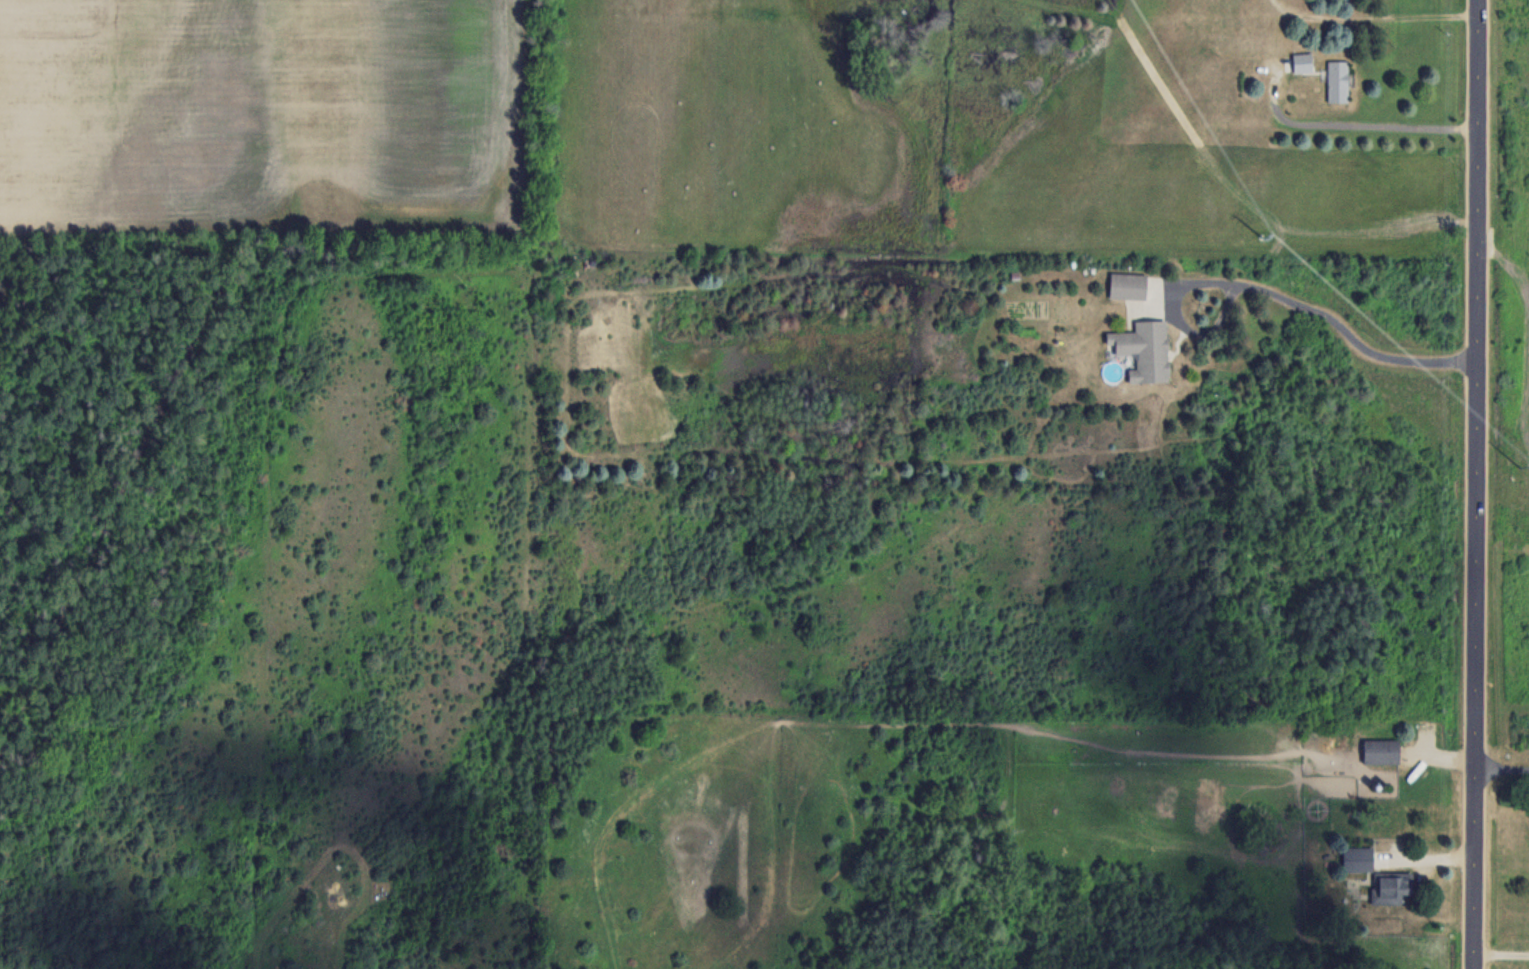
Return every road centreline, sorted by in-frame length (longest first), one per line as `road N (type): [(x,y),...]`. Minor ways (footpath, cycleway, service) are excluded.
road 1 (tertiary): [(1474,968),(1478,0)]

